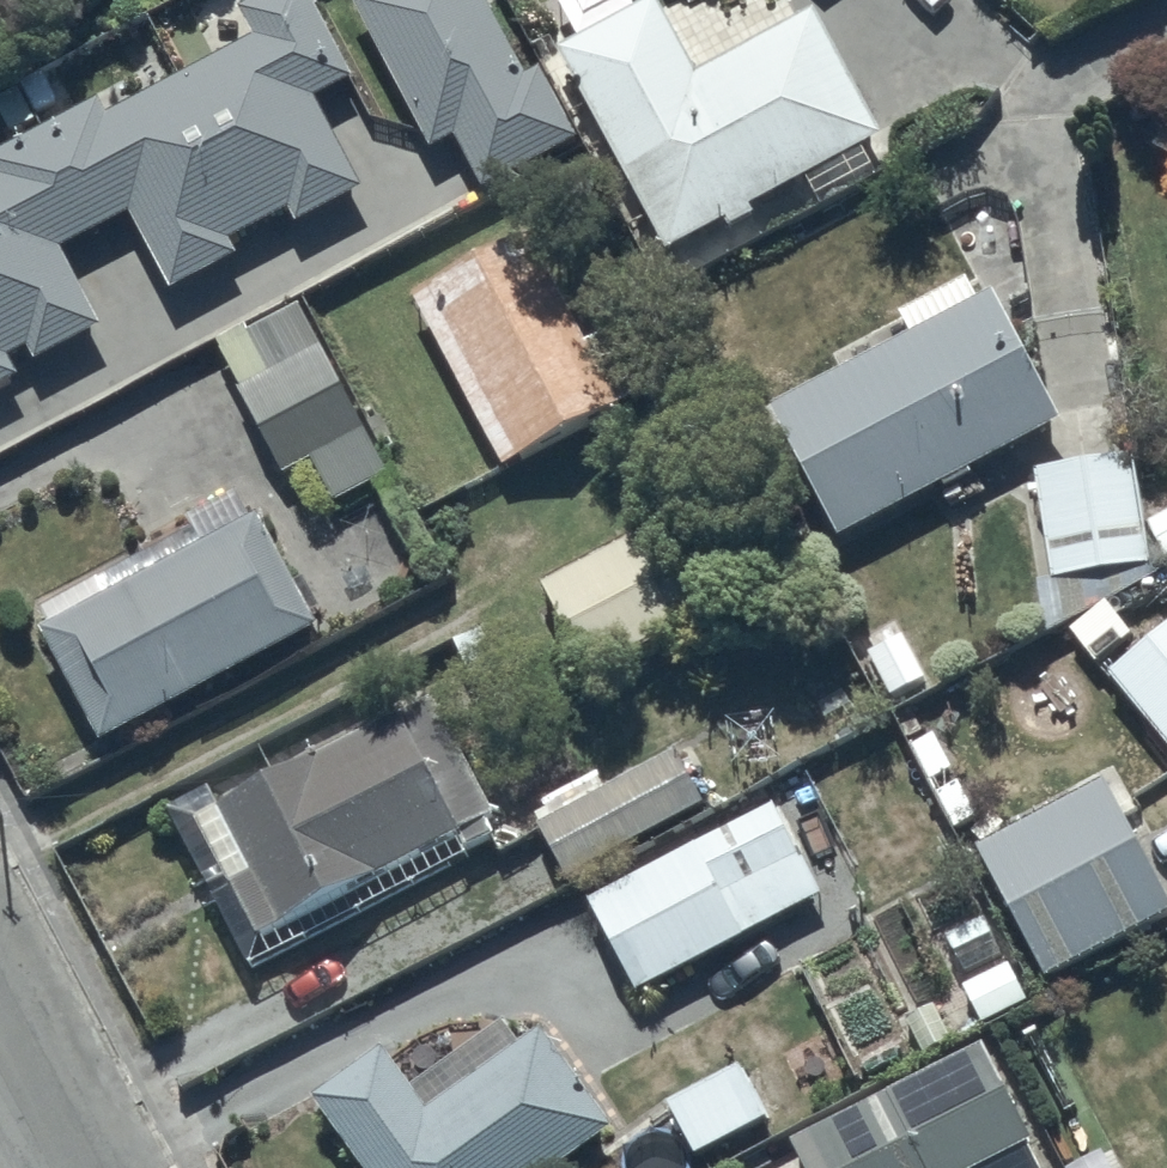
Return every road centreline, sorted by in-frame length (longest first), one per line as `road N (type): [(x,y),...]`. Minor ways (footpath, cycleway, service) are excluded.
road 1 (residential): [(0,1008),(85,1167)]

